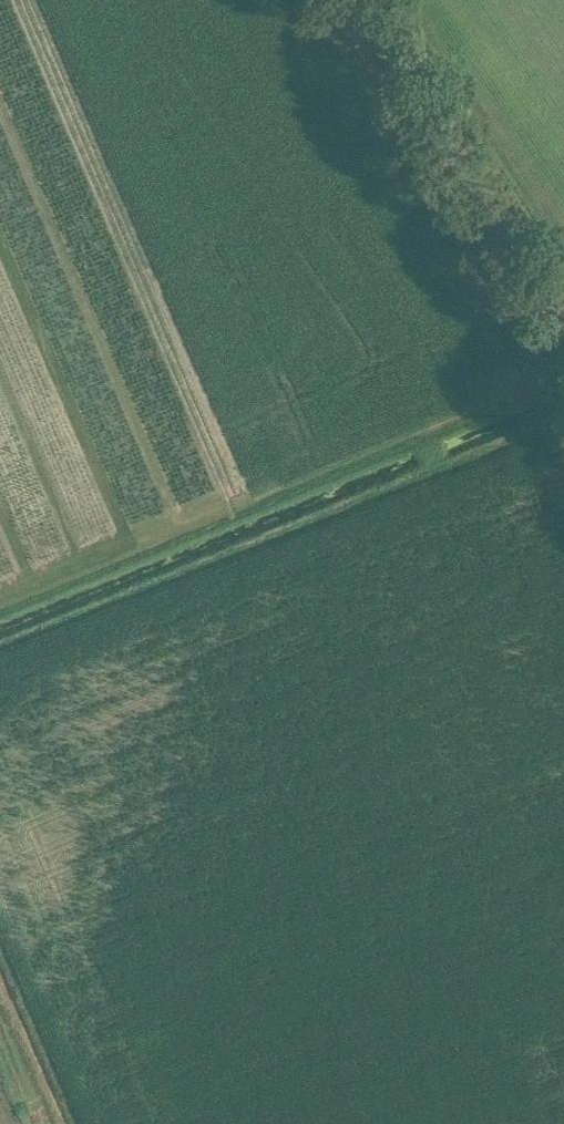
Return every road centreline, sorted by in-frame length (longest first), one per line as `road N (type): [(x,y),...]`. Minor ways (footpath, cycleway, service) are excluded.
road 1 (unclassified): [(563,311),(356,0)]

